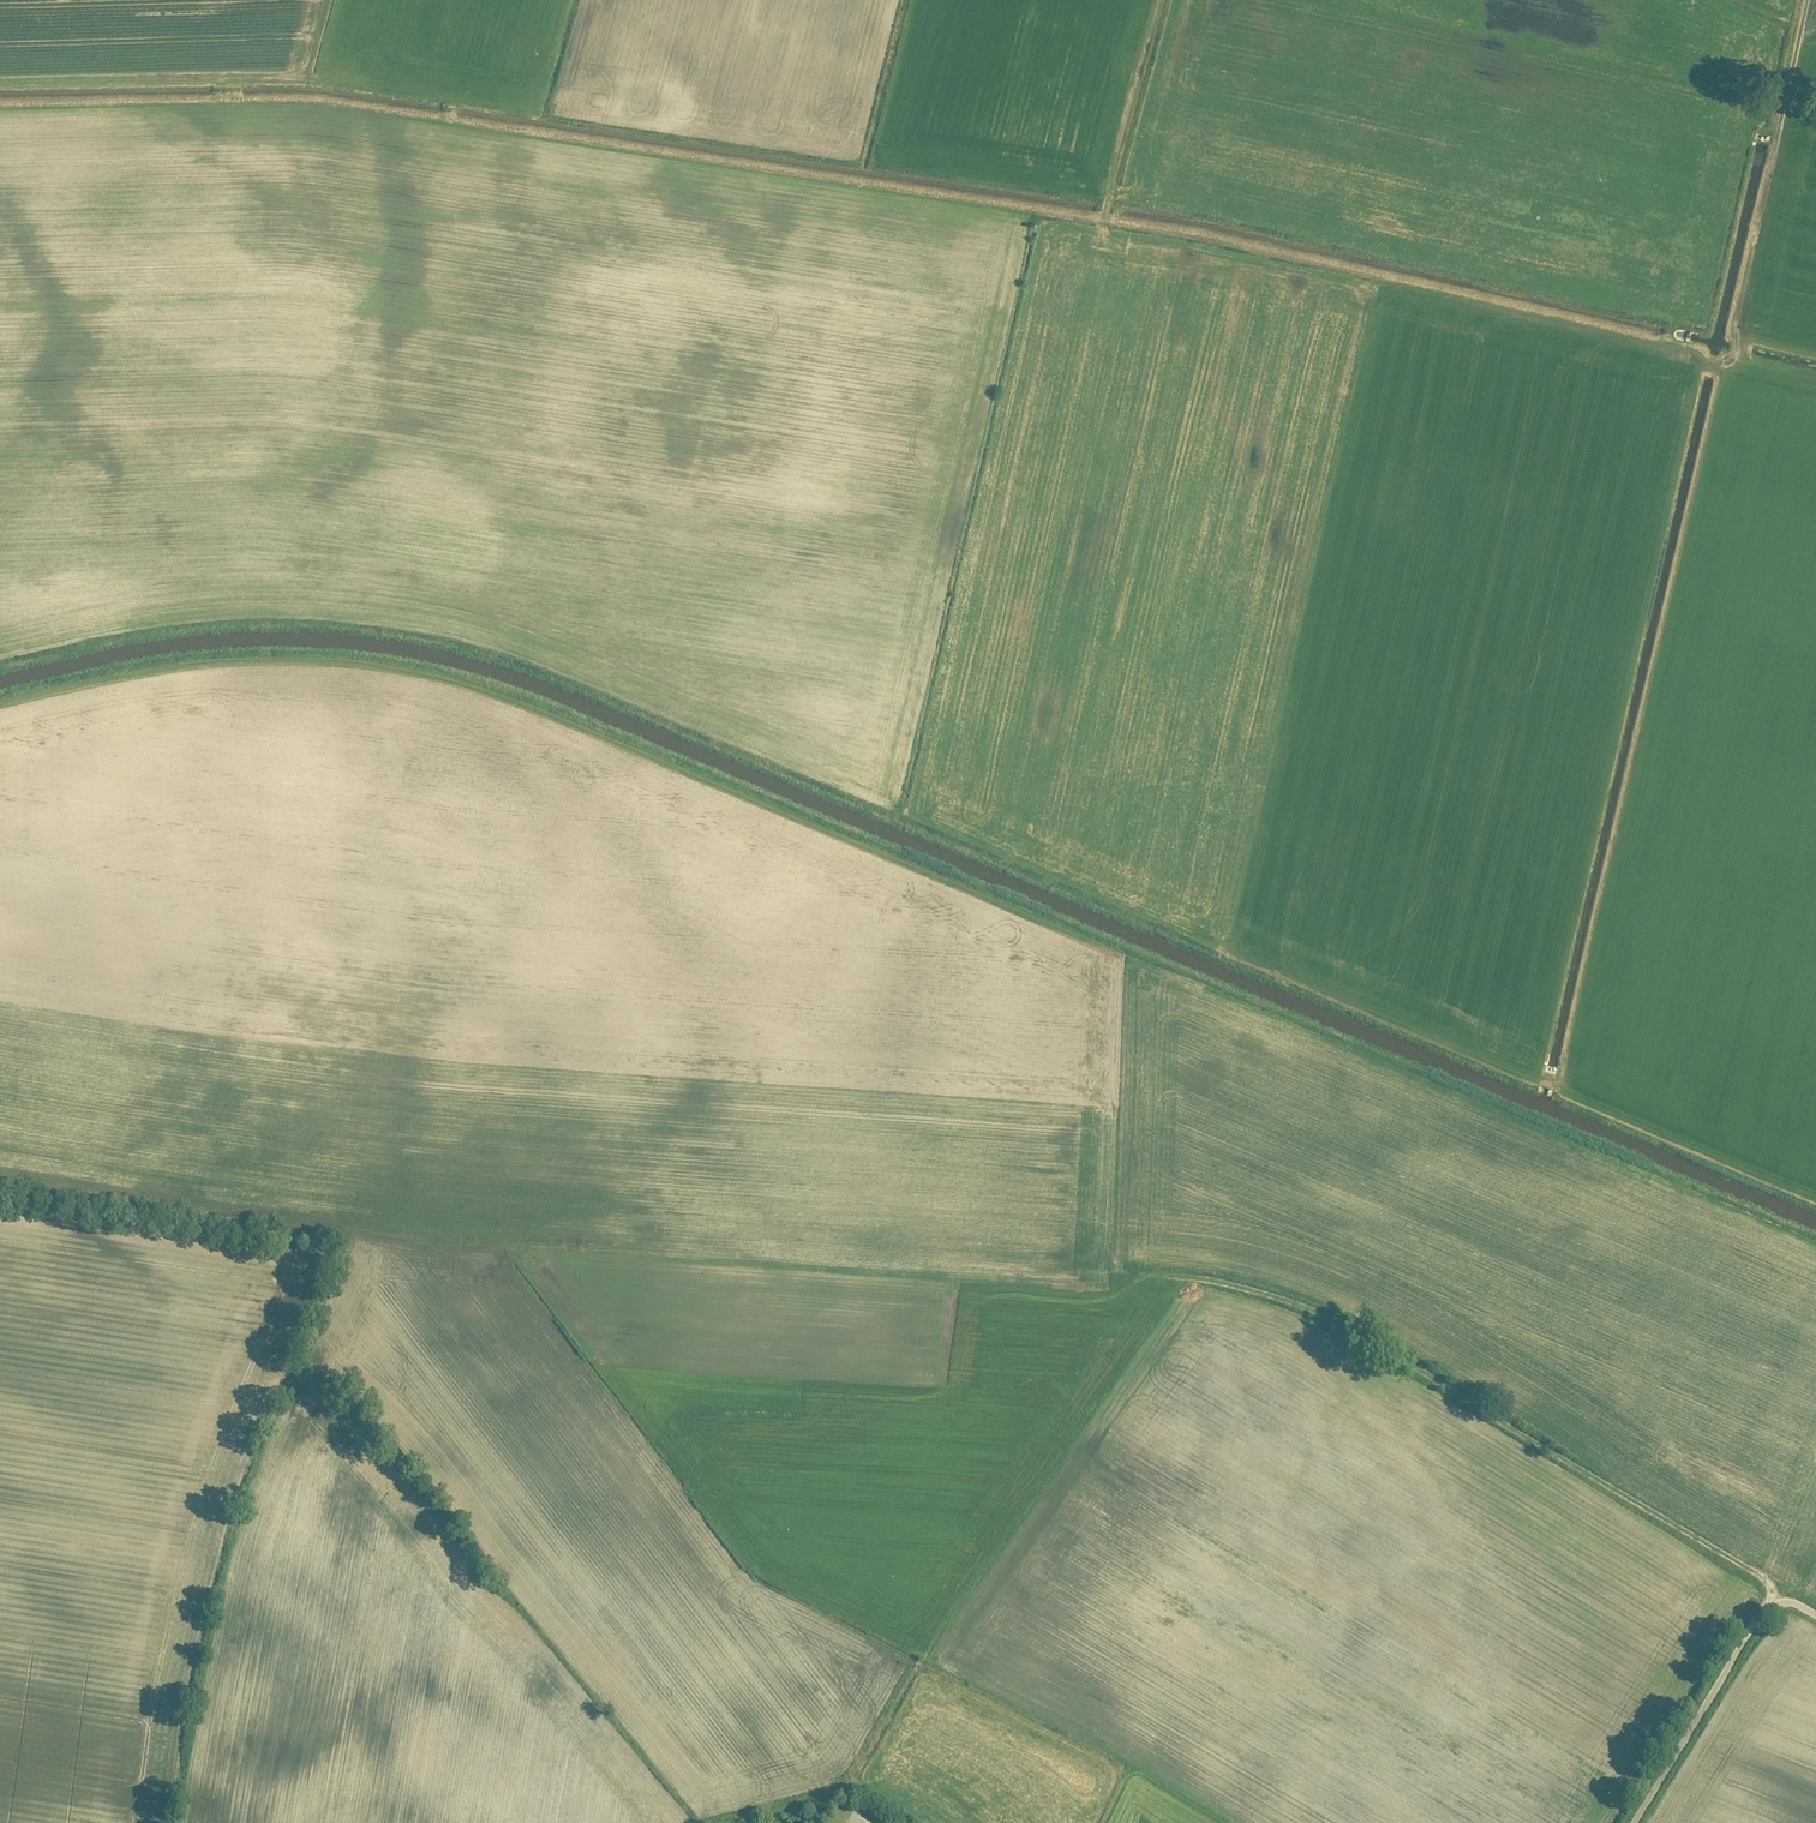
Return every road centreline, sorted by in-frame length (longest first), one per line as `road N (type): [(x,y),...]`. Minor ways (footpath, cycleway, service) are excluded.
road 1 (track): [(1722,367),(1736,347),(1808,0)]
road 2 (residential): [(1815,1616),(1796,1604),(1773,1606),(1632,1822)]

